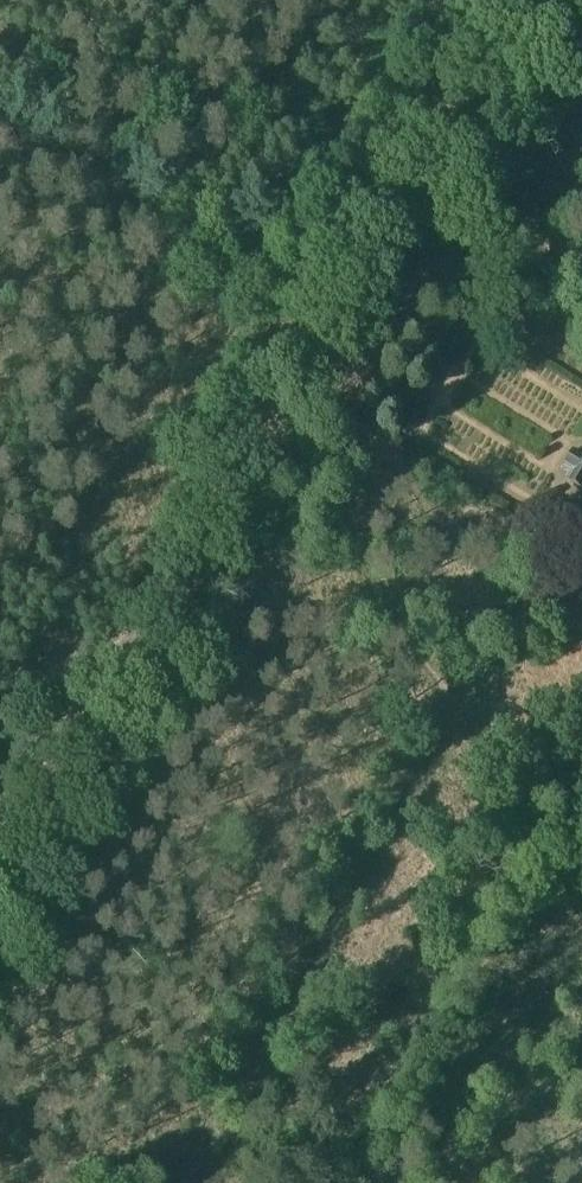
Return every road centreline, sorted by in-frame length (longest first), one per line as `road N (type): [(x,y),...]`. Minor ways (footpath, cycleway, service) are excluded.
road 1 (track): [(315,316),(0,830)]
road 2 (track): [(151,1182),(406,758)]
road 3 (track): [(315,316),(0,124)]
road 4 (track): [(420,139),(315,316)]
road 5 (track): [(504,0),(420,139)]

